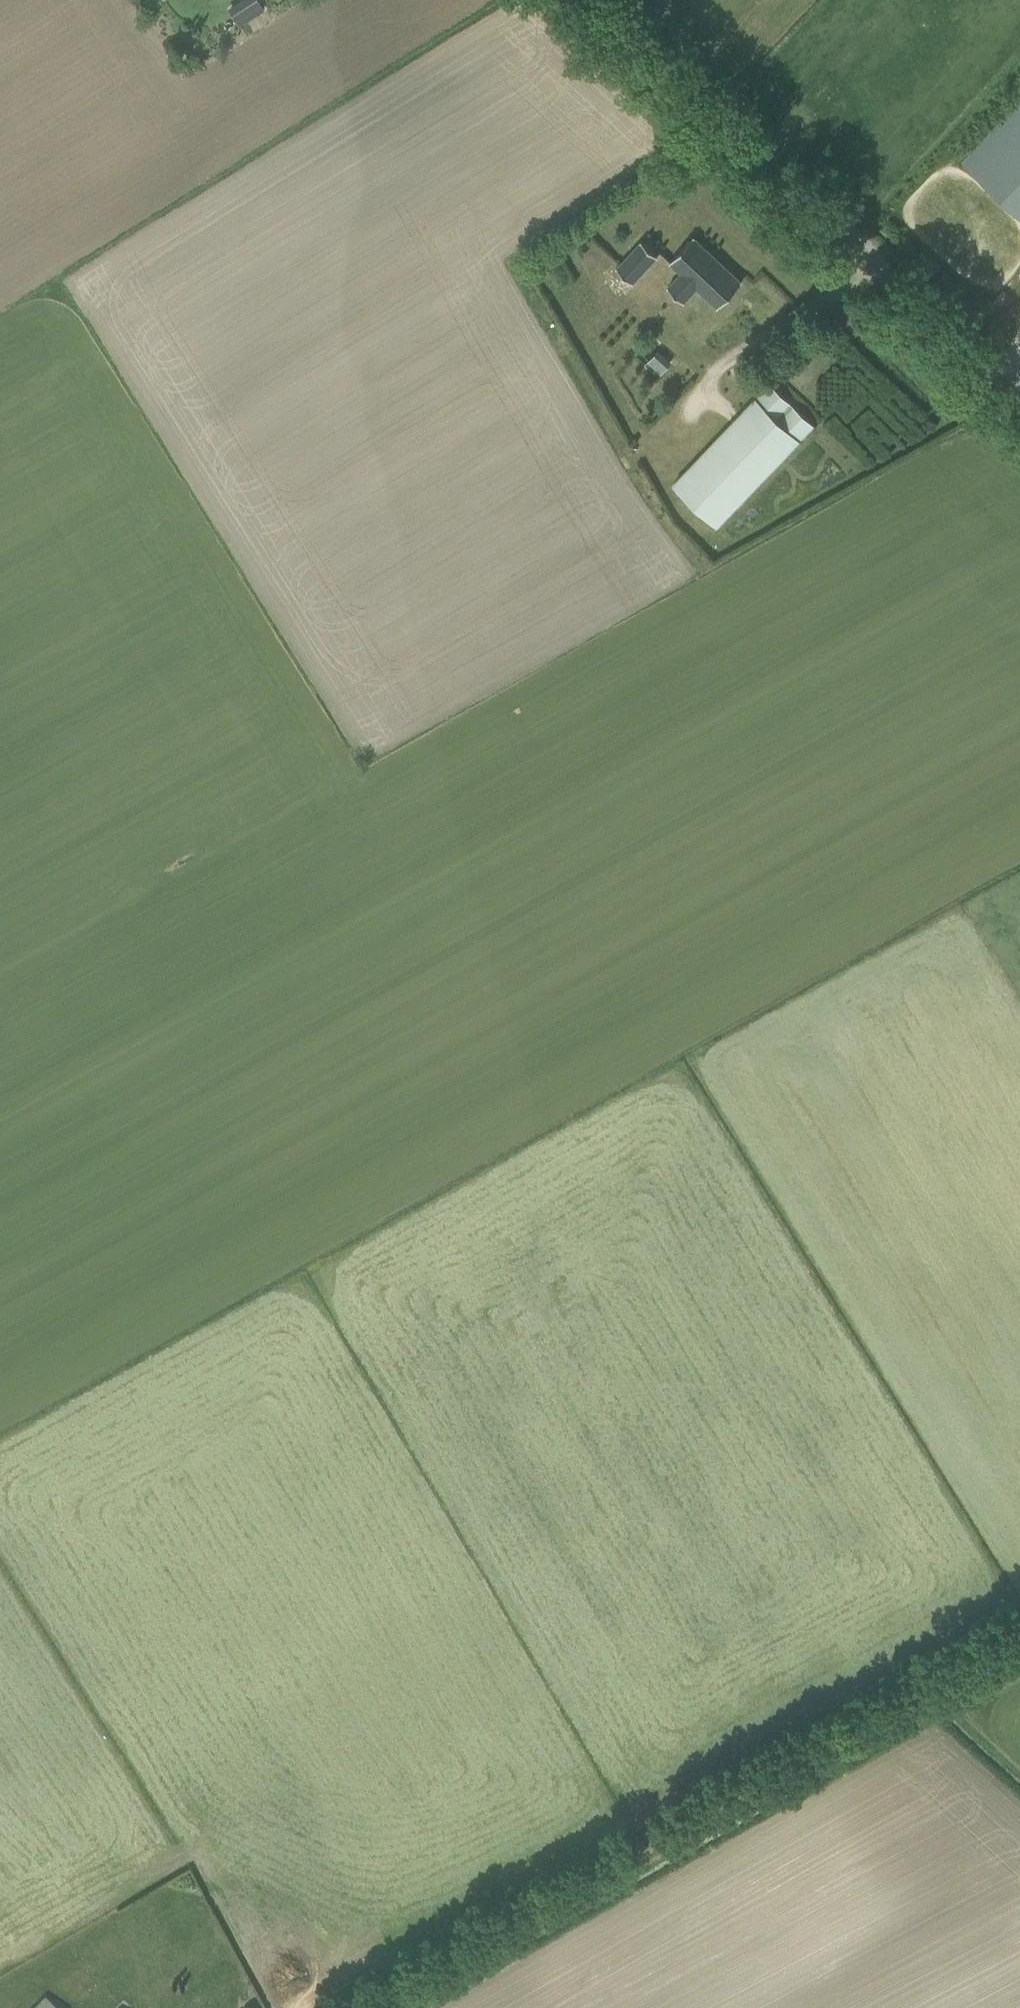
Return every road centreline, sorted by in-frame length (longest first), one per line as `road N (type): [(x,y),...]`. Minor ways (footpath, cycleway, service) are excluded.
road 1 (track): [(373,2007),(1019,1642)]
road 2 (unclassified): [(1019,403),(588,0)]

